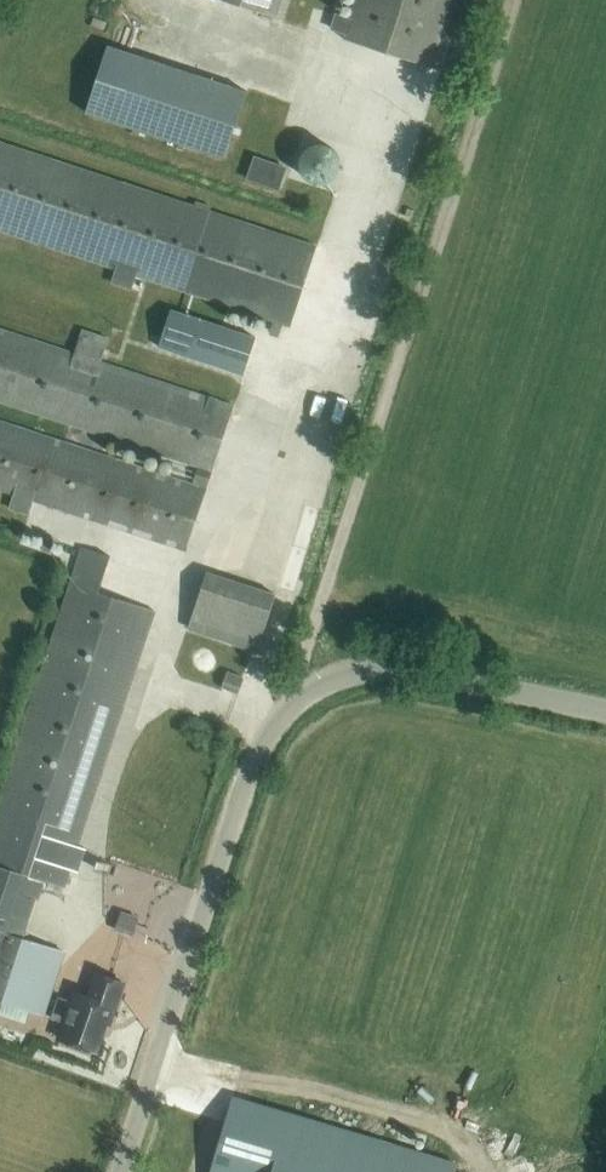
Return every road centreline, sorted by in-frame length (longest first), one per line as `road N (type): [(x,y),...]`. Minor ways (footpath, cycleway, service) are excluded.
road 1 (tertiary): [(605,708),(377,667),(332,679),(293,705),(236,797),(115,1171)]
road 2 (track): [(512,0),(293,705)]

